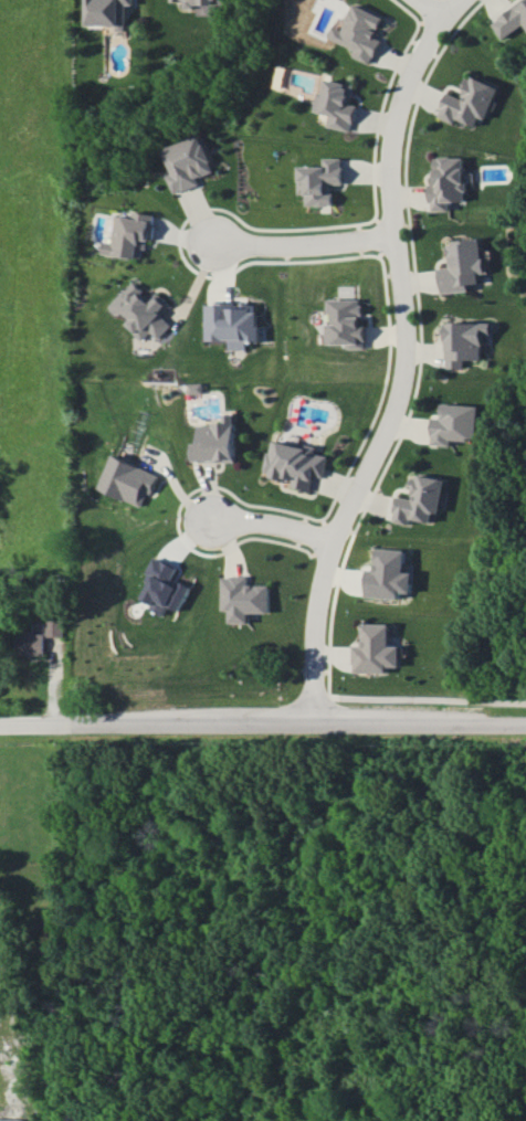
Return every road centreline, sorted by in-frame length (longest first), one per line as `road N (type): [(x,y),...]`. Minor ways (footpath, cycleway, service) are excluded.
road 1 (residential): [(317,728),(311,635),(328,557),(401,373),(401,277),(387,159),(394,109),(434,29),(463,0)]
road 2 (tertiary): [(0,726),(525,728)]
road 3 (residential): [(392,234),(335,243),(211,243)]
road 4 (residential): [(336,539),(241,518),(194,520)]

